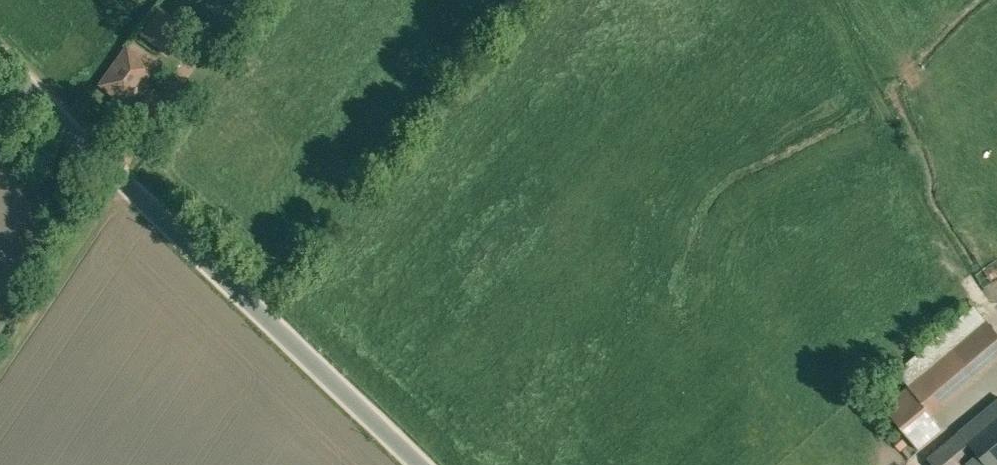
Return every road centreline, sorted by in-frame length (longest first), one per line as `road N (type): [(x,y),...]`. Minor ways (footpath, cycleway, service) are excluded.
road 1 (unclassified): [(430,464),(0,51)]
road 2 (track): [(0,366),(127,174)]

